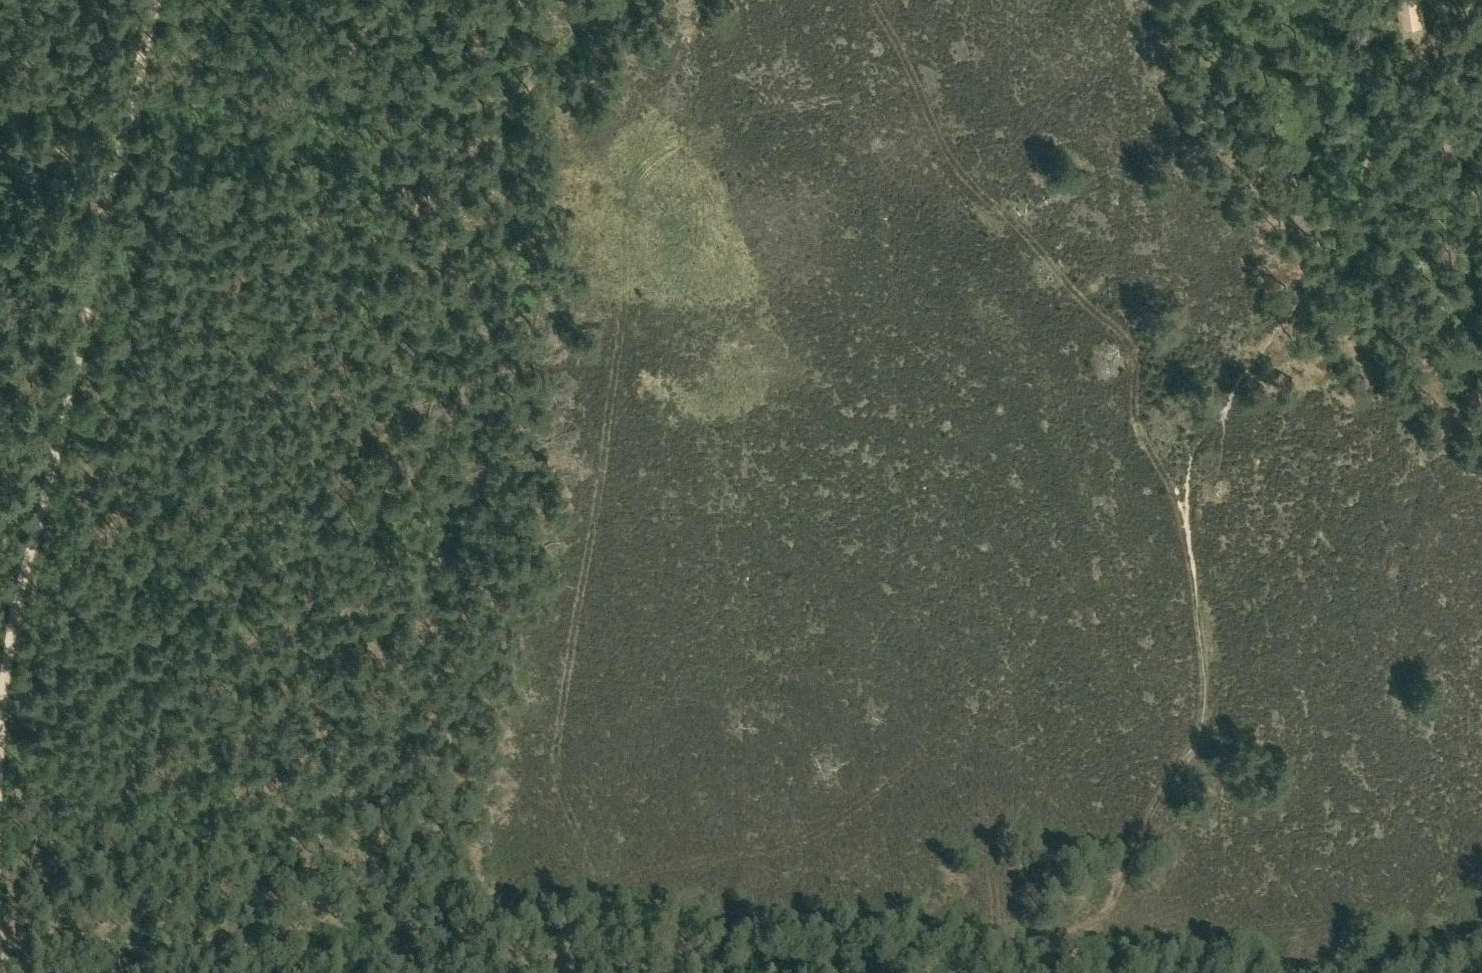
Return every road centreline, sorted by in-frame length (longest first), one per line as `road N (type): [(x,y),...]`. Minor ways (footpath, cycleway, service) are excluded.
road 1 (track): [(156,0),(0,657)]

